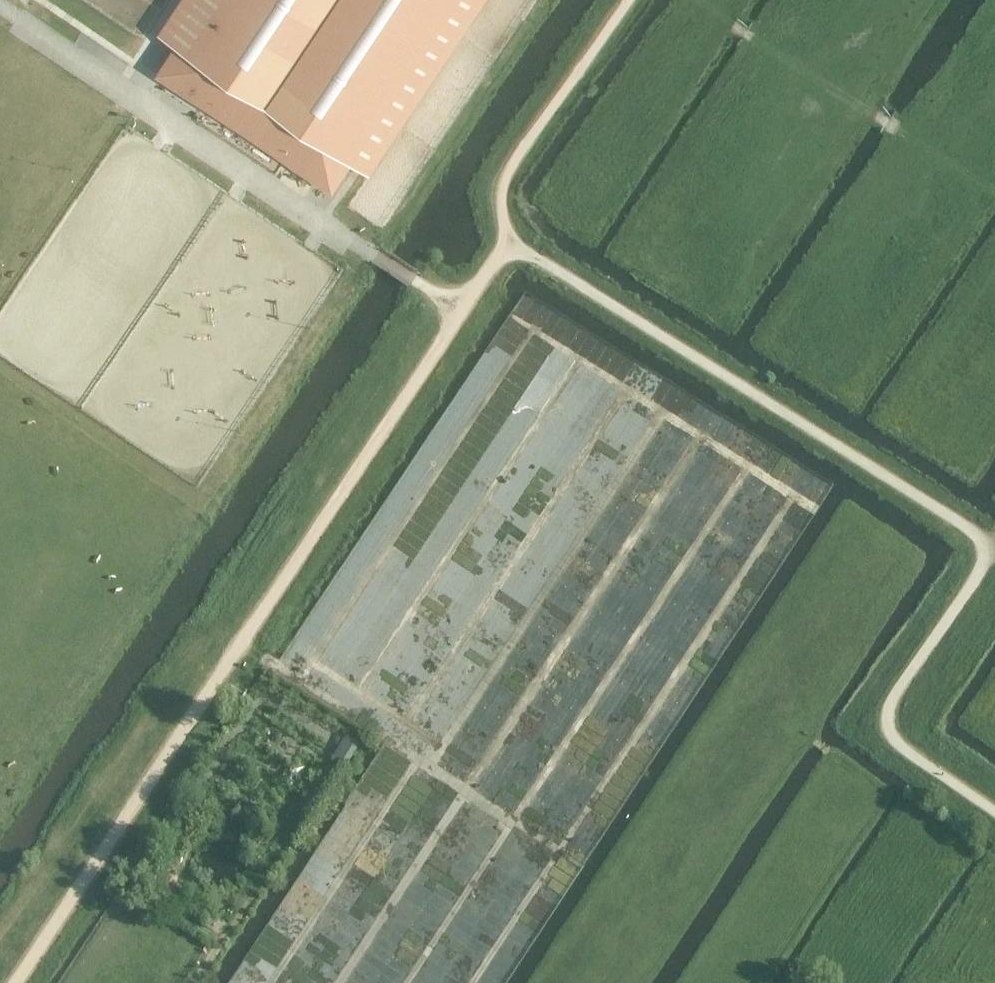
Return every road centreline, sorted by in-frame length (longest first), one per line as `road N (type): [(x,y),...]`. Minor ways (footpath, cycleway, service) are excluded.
road 1 (track): [(994,189),(700,0)]

